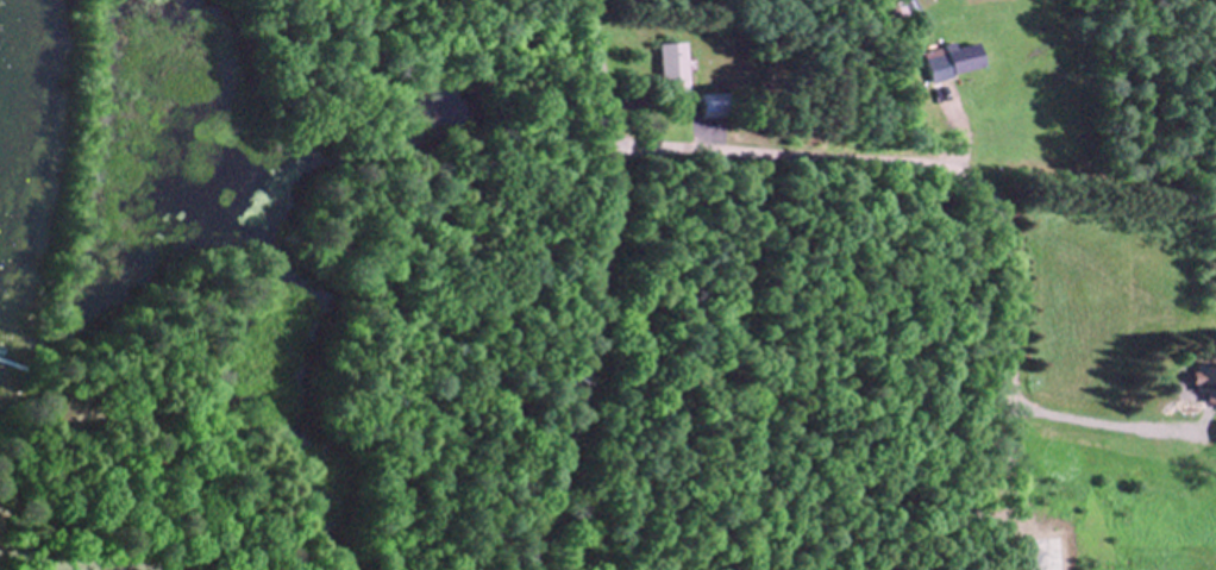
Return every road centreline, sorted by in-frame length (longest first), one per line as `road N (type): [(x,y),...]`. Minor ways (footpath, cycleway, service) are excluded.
road 1 (residential): [(609,138),(951,164),(990,190),(1013,236),(1015,462)]
road 2 (residential): [(522,569),(565,486),(610,302),(609,138),(580,0)]

